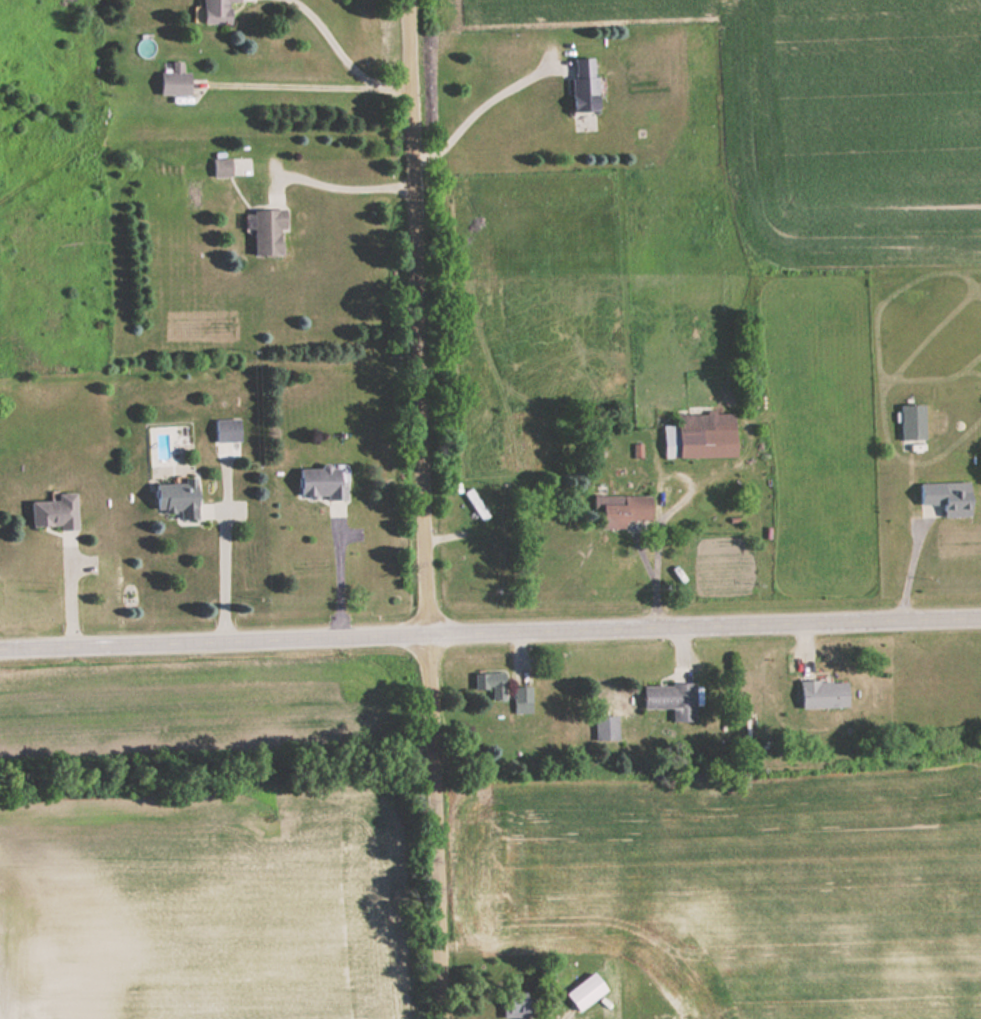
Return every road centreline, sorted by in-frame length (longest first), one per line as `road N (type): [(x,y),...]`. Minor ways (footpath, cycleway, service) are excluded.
road 1 (residential): [(439,1018),(406,0)]
road 2 (tertiary): [(0,644),(980,612)]

